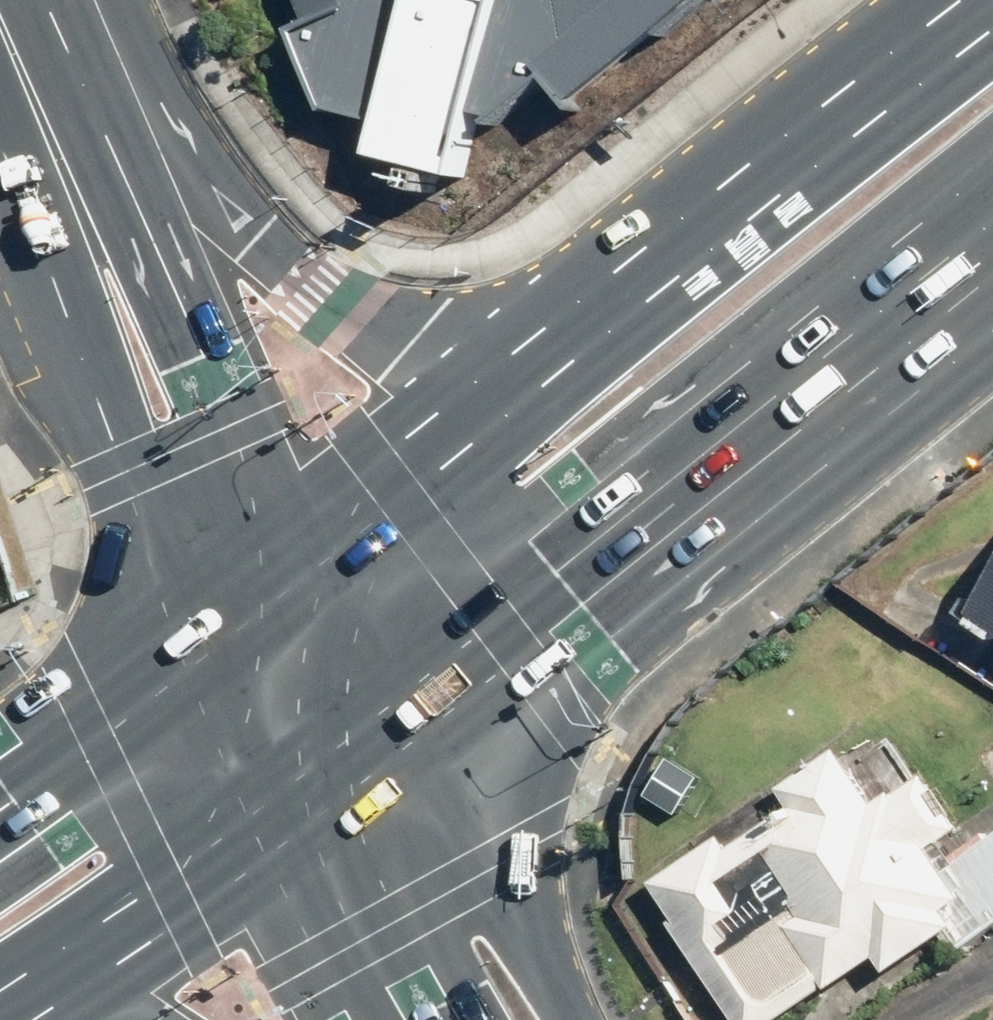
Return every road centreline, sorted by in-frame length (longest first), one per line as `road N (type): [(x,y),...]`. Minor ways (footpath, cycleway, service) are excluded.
road 1 (primary): [(0,11),(250,232),(356,310),(412,331),(505,342),(587,328),(721,279)]
road 2 (primary): [(992,303),(420,751)]
road 3 (secondary): [(0,13),(278,650)]
road 4 (primary): [(278,650),(721,279)]
road 5 (primary): [(721,279),(992,49)]
road 6 (primary): [(322,827),(16,1006)]
road 7 (primary): [(0,846),(278,650)]
road 8 (secondary): [(420,751),(574,1019)]
road 9 (secondary): [(426,1019),(322,827)]
road 10 (secondary): [(322,827),(278,650)]
road 11 (secondary): [(278,650),(420,751)]
road 12 (primary): [(420,751),(322,827)]

